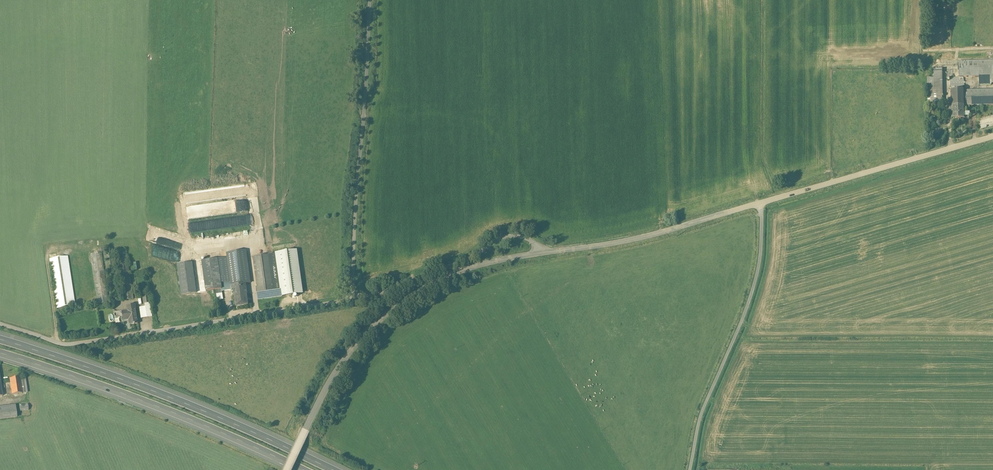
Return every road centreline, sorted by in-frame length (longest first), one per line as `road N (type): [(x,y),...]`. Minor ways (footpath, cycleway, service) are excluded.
road 1 (motorway): [(343,469),(187,399),(0,335)]
road 2 (unclassified): [(354,299),(78,344),(0,326)]
road 3 (unclassified): [(289,469),(332,382),(375,327),(475,267),(543,253)]
road 4 (motorway): [(0,353),(151,401),(309,469)]
road 5 (unclassified): [(354,299),(370,0)]
road 6 (unclassified): [(689,469),(700,418),(753,291),(762,203)]
road 7 (unclassified): [(762,203),(992,137)]
road 8 (unclassified): [(543,253),(644,238),(762,203)]
road 9 (unclassified): [(543,253),(526,238),(506,237),(354,299)]

